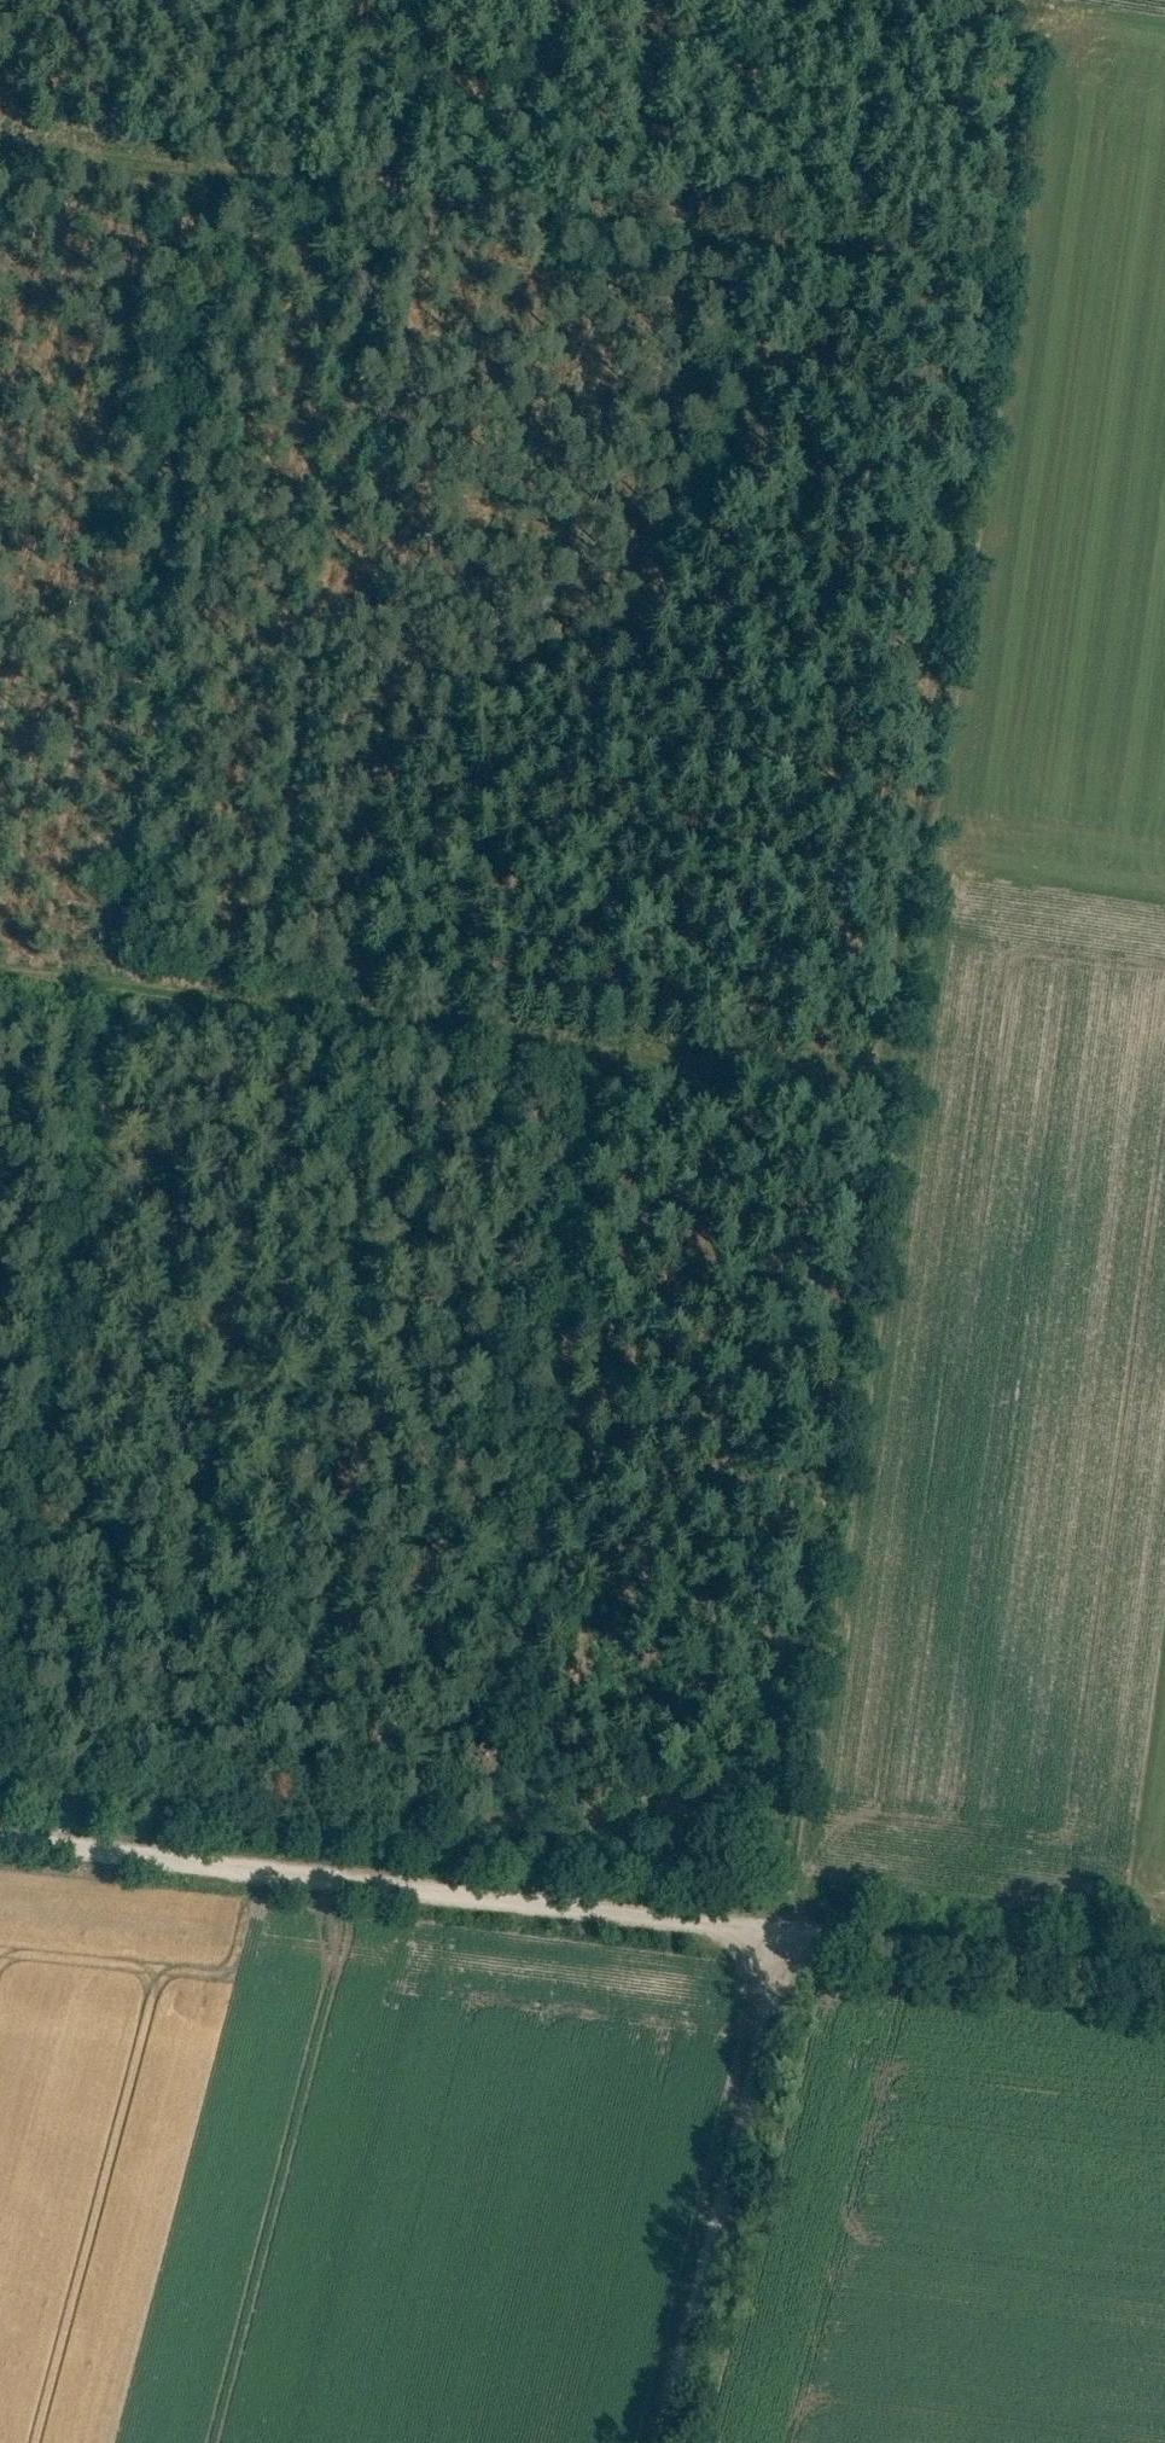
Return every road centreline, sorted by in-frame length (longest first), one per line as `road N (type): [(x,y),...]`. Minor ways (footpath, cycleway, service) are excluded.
road 1 (track): [(0,1836),(765,1928)]
road 2 (track): [(765,1928),(642,2442)]
road 3 (track): [(765,1928),(1164,1974)]

